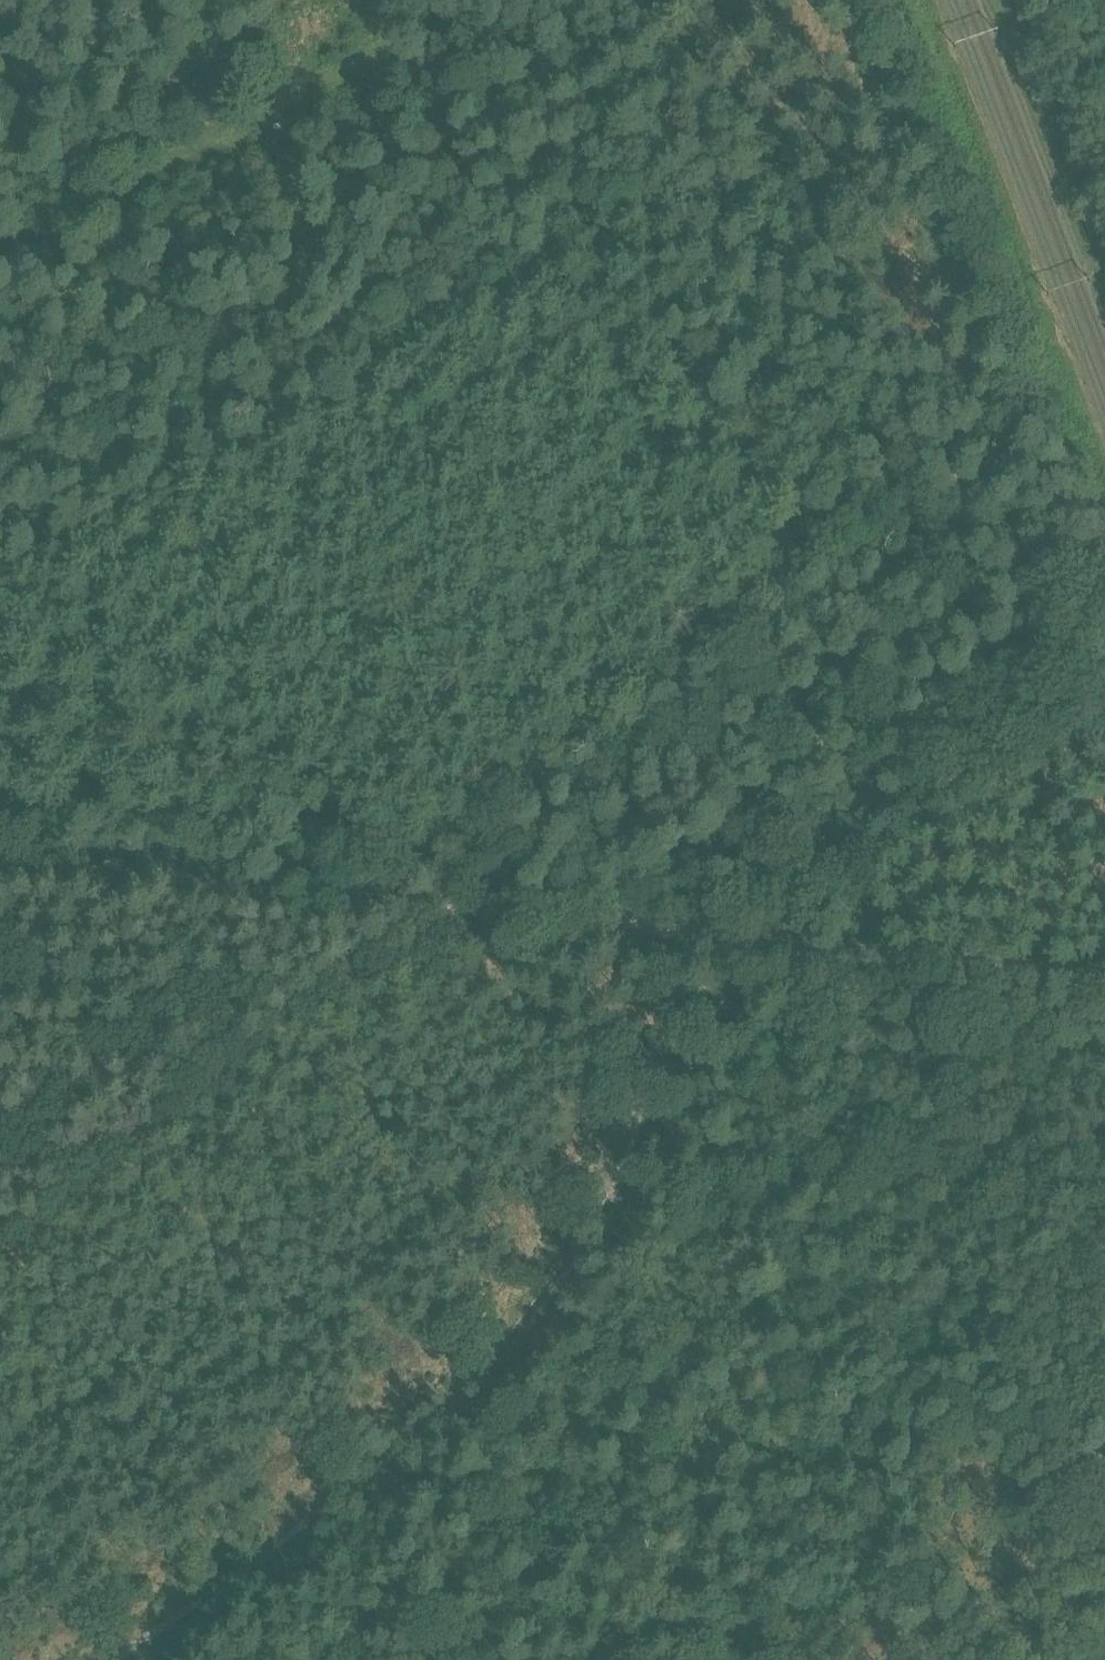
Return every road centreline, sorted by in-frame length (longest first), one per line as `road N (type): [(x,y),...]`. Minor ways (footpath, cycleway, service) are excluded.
road 1 (track): [(1042,546),(1068,625),(1075,678),(722,956),(679,1000),(596,1172),(484,1328),(376,1423),(68,1659)]
road 2 (track): [(0,863),(1104,987)]
road 3 (track): [(398,811),(348,822),(317,856),(300,897)]

